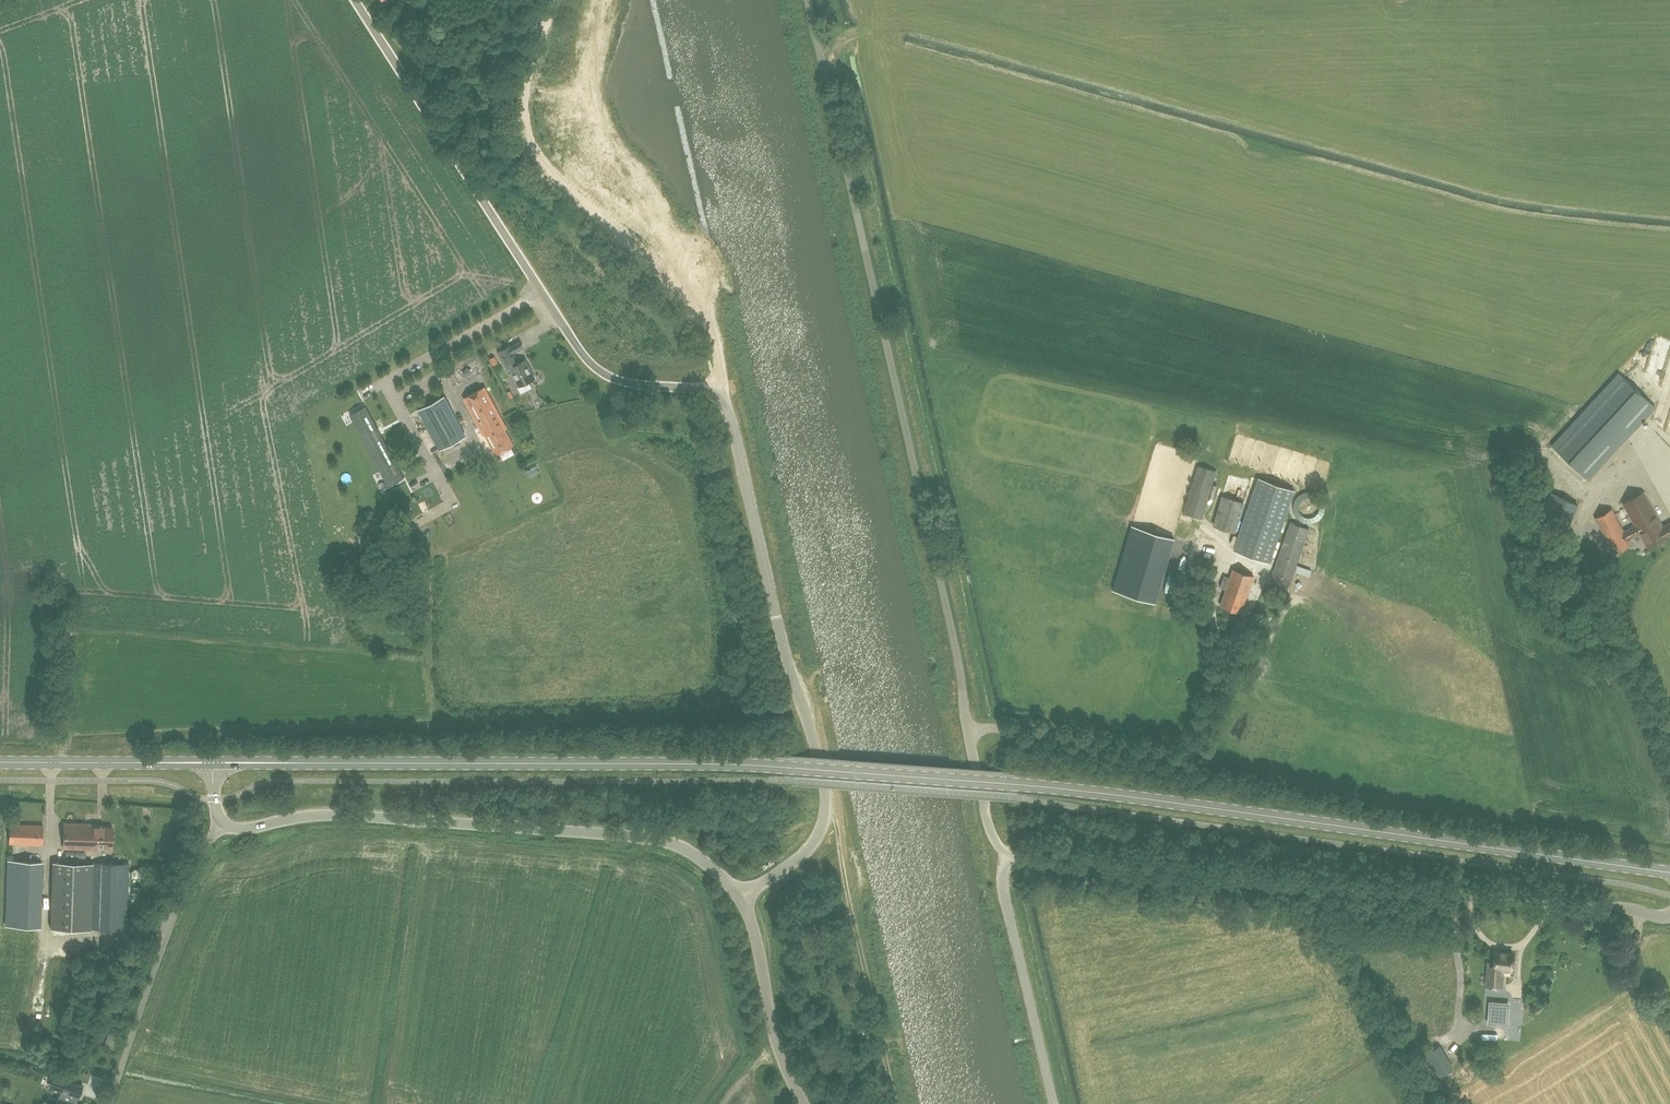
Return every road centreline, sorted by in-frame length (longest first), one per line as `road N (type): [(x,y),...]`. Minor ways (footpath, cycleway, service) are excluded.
road 1 (unclassified): [(741,898),(801,857),(825,815),(816,749),(777,618),(725,391),(627,383),(594,366),(357,0)]
road 2 (unclassified): [(1010,857),(990,831),(808,0)]
road 3 (secondary): [(1005,784),(724,765),(213,765)]
road 4 (secondary): [(1005,784),(1669,874)]
road 5 (unclassified): [(1669,913),(1010,857)]
road 6 (unclassified): [(741,898),(708,863),(648,838),(336,815),(234,829),(218,814),(213,765)]
road 7 (track): [(556,0),(524,84),(528,138),(701,321),(725,391)]
road 8 (track): [(901,1103),(840,836),(825,815)]
road 9 (unclassified): [(1055,1103),(1005,896),(1010,857)]
road 10 (unclassified): [(804,1103),(773,1030),(741,898)]
road 11 (secondary): [(213,765),(0,762)]

